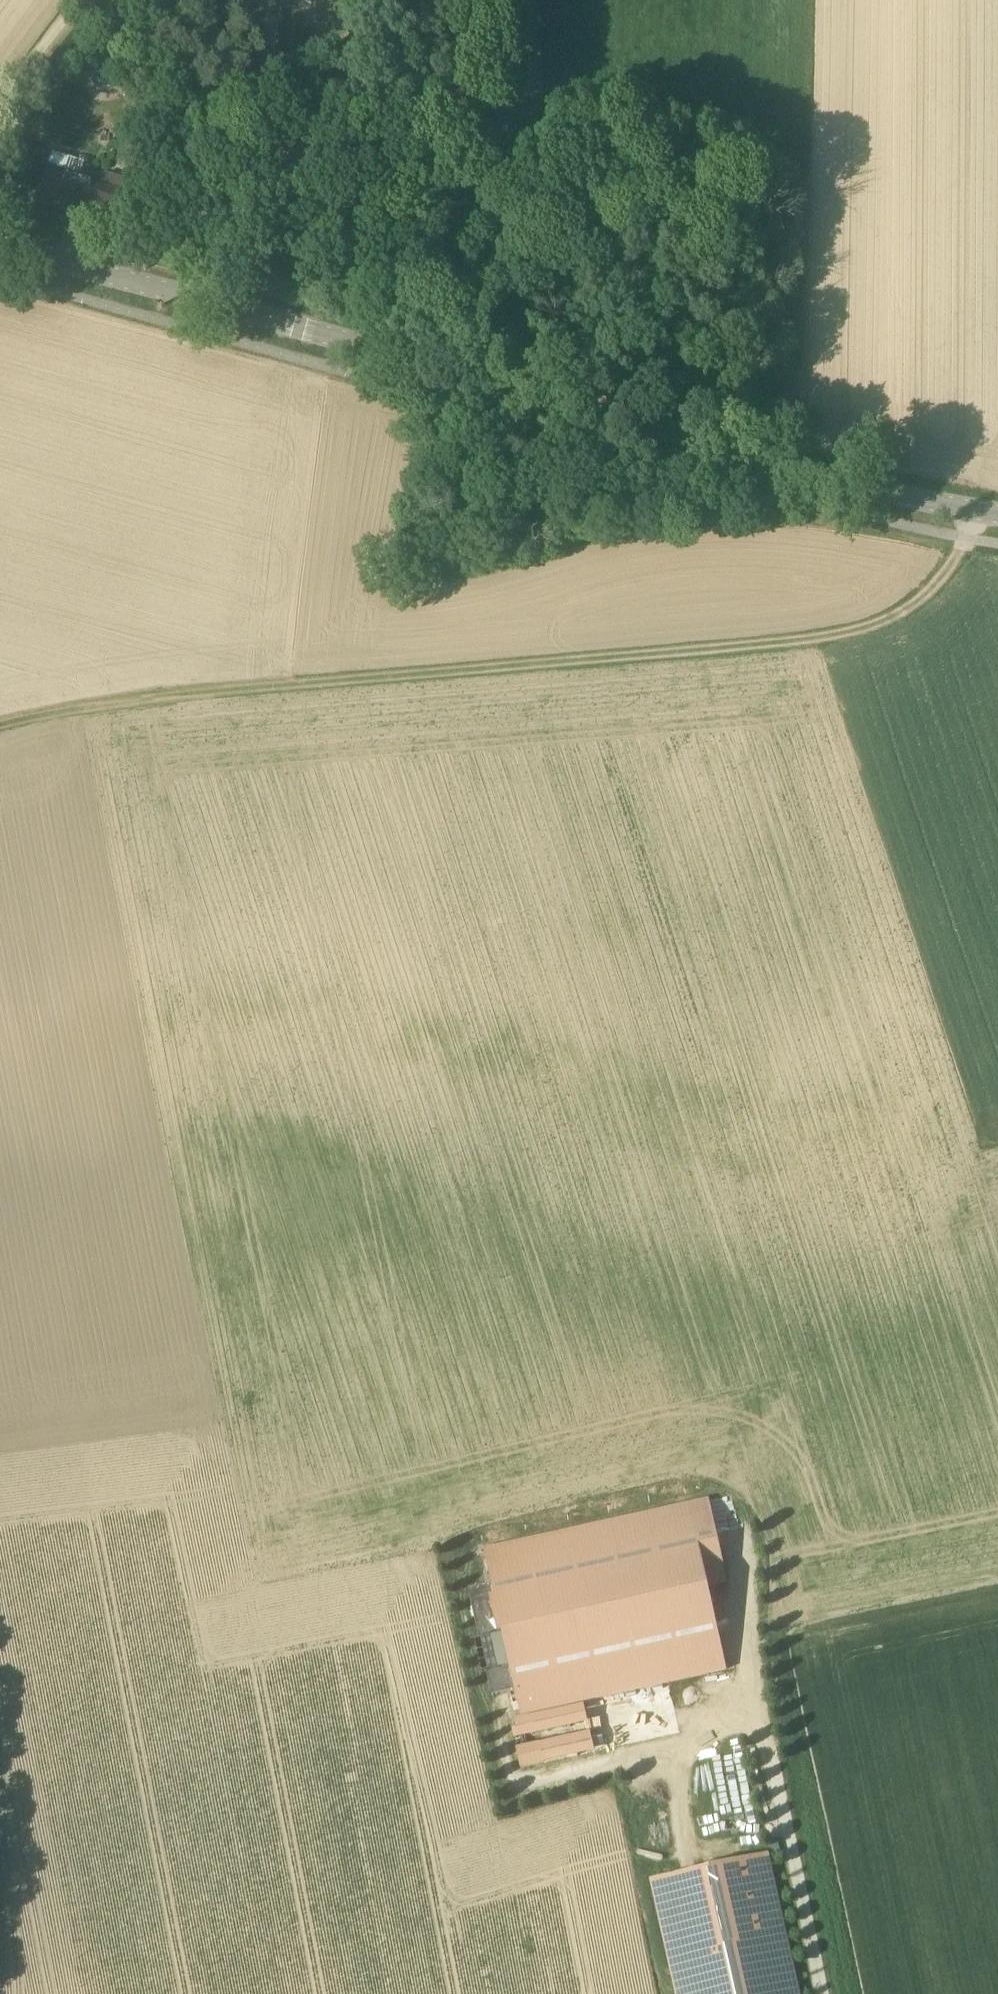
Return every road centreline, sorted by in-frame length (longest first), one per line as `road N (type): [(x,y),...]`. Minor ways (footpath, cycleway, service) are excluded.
road 1 (track): [(0,725),(263,686),(827,636),(912,605),(963,538),(966,510)]
road 2 (tertiary): [(997,513),(0,236)]
road 3 (track): [(85,0),(0,113)]

